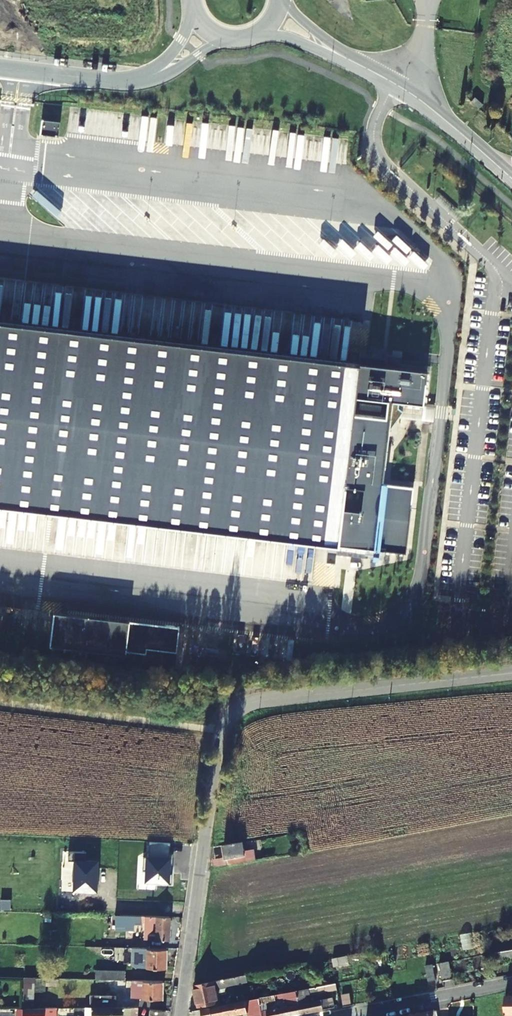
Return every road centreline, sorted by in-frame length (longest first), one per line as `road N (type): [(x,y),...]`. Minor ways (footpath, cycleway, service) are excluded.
road 1 (unclassified): [(181,1015),(226,722),(260,701),(511,673)]
road 2 (secondary): [(323,45),(406,90),(511,180)]
road 3 (residential): [(340,1015),(511,982)]
road 4 (unclassified): [(169,68),(127,82),(0,69)]

